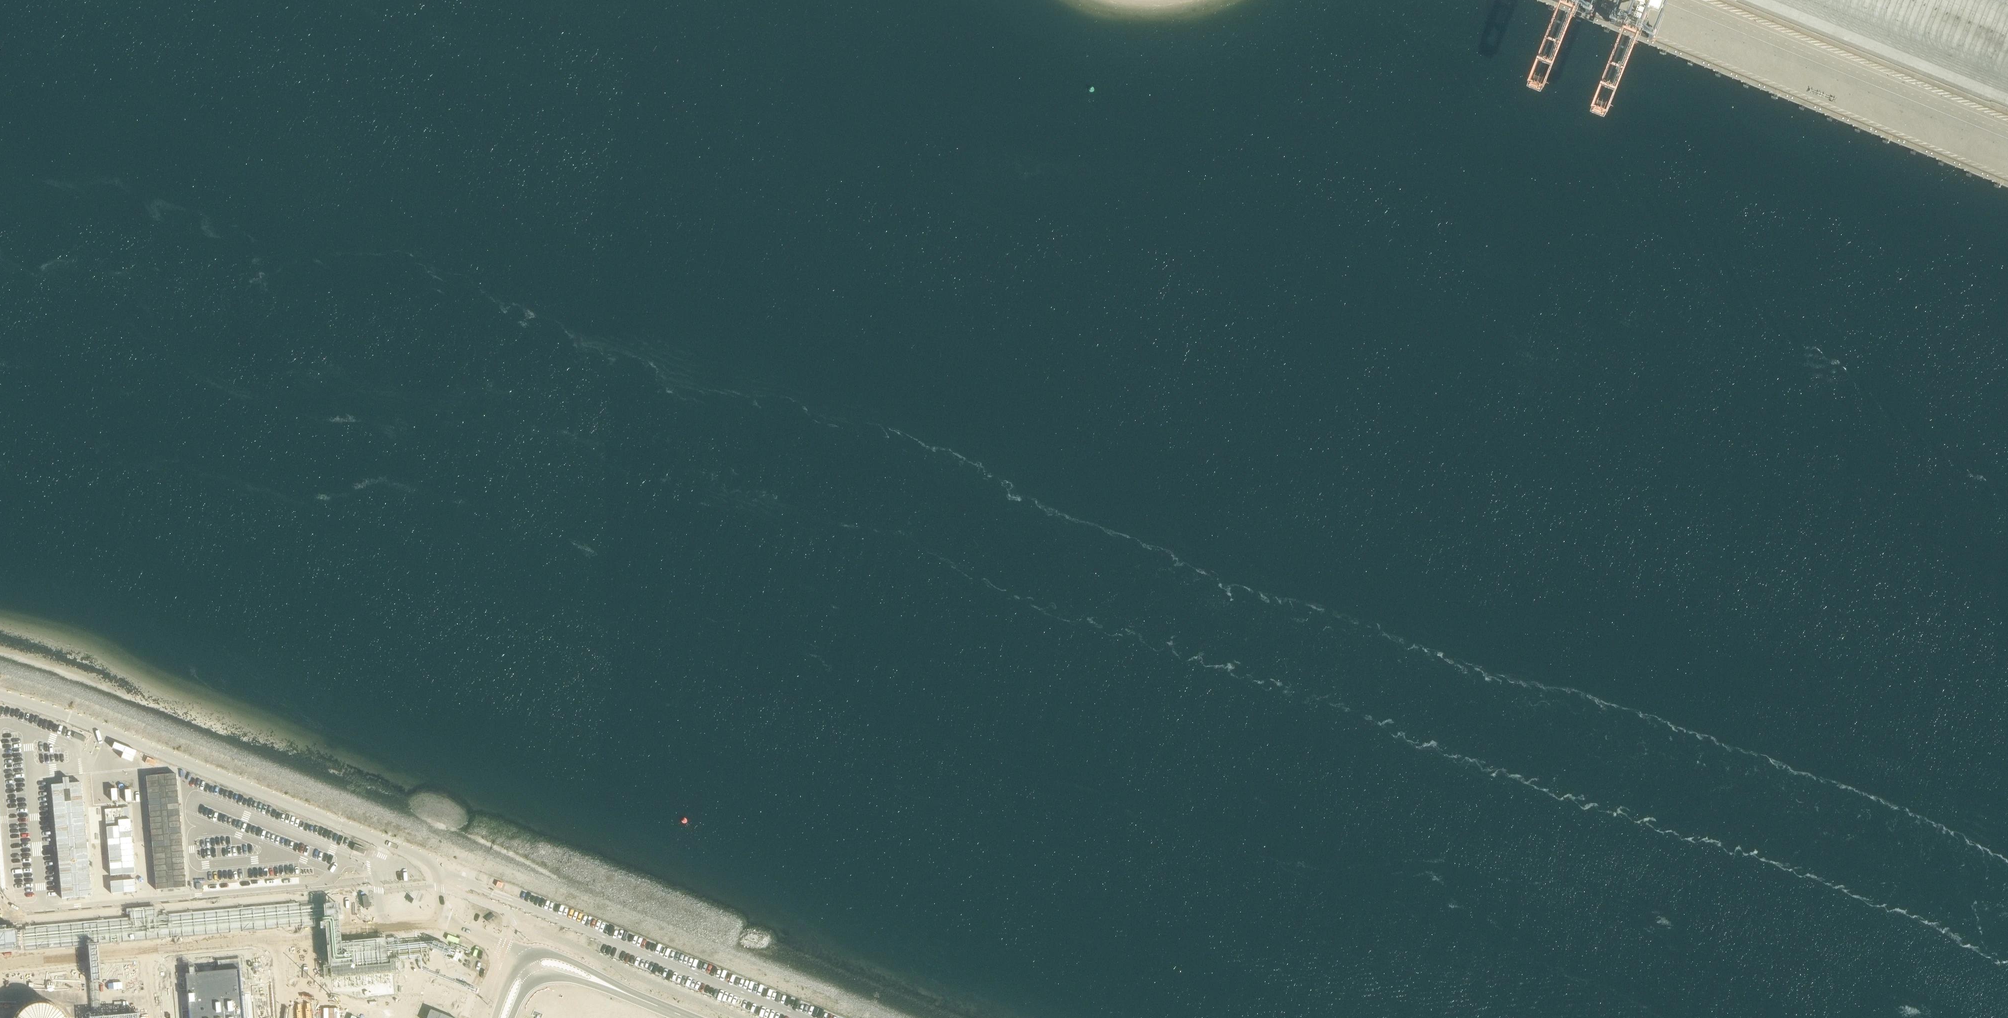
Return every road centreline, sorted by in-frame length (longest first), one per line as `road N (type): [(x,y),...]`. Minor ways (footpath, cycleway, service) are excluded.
road 1 (secondary): [(612,988),(566,959),(537,955),(514,971),(495,1017)]
road 2 (secondary): [(510,1017),(529,985),(543,978),(612,988)]

